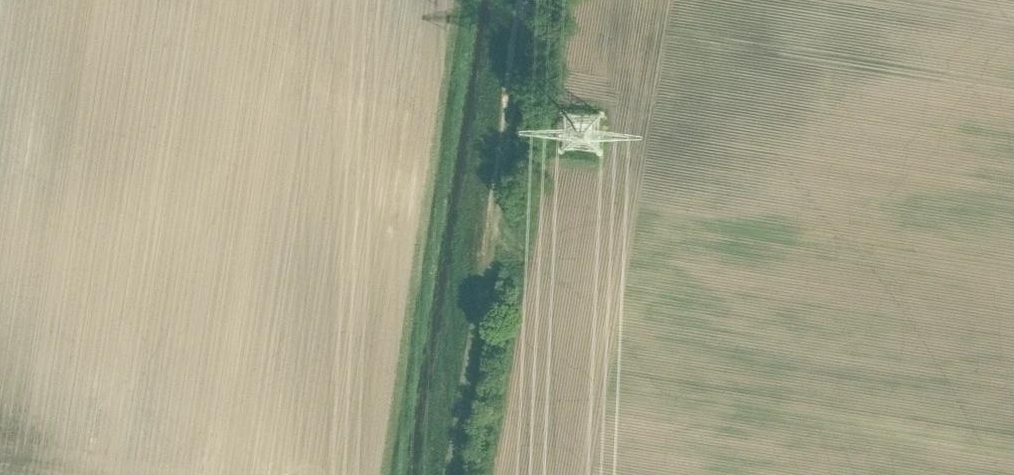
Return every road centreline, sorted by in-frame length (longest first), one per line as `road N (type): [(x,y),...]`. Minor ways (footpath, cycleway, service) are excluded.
road 1 (track): [(530,0),(458,474)]

